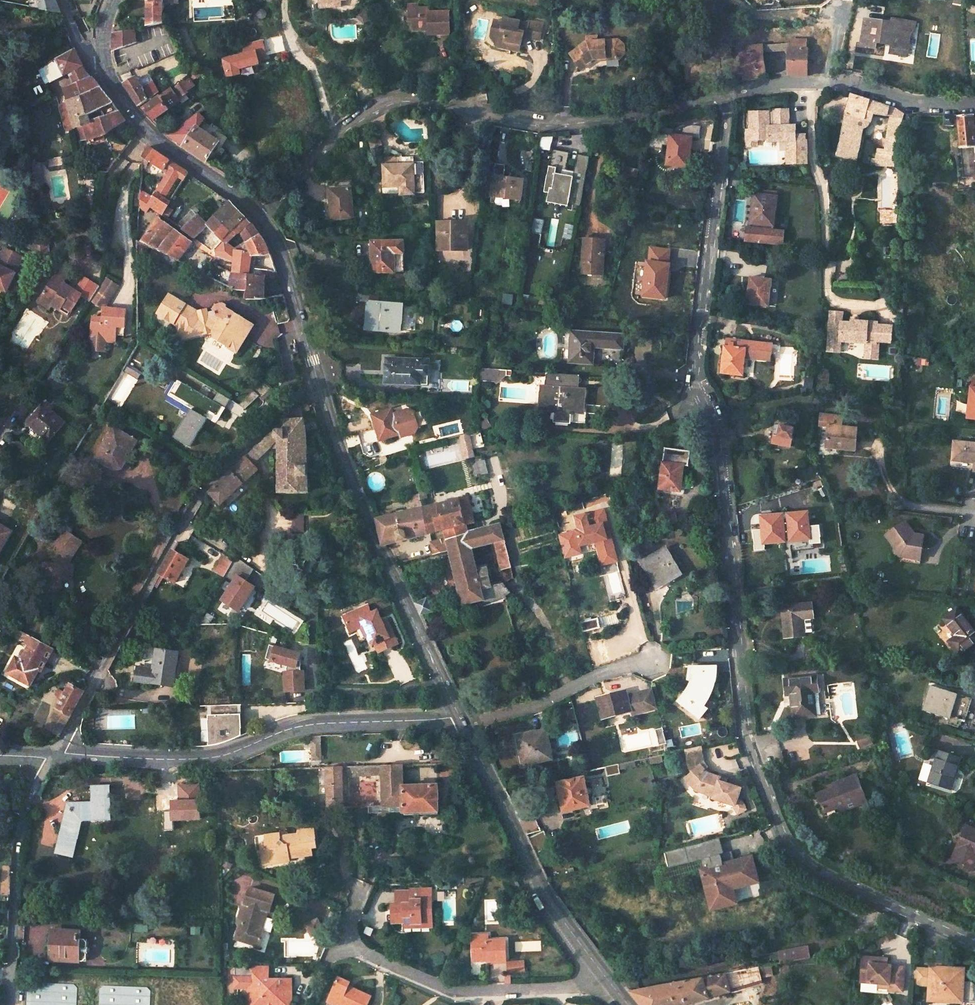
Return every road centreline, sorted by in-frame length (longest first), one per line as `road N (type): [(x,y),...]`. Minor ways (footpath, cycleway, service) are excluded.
road 1 (residential): [(727,94),(694,378),(718,437),(748,735),(793,853),(813,870),(974,945)]
road 2 (residential): [(727,94),(645,114),(541,126),(401,98),(332,136),(259,220)]
road 3 (residential): [(321,393),(293,404),(199,496),(54,755)]
road 4 (residential): [(459,719),(308,723),(219,756),(54,755)]
road 5 (tertiary): [(321,393),(369,527),(459,719)]
road 6 (tertiary): [(459,719),(540,887),(628,1004)]
road 7 (residential): [(54,755),(23,811),(7,1004)]
road 8 (residential): [(974,102),(919,104),(858,85),(727,94)]
road 9 (tertiary): [(100,59),(148,135),(259,220)]
road 10 (tertiary): [(259,220),(277,246),(321,393)]

